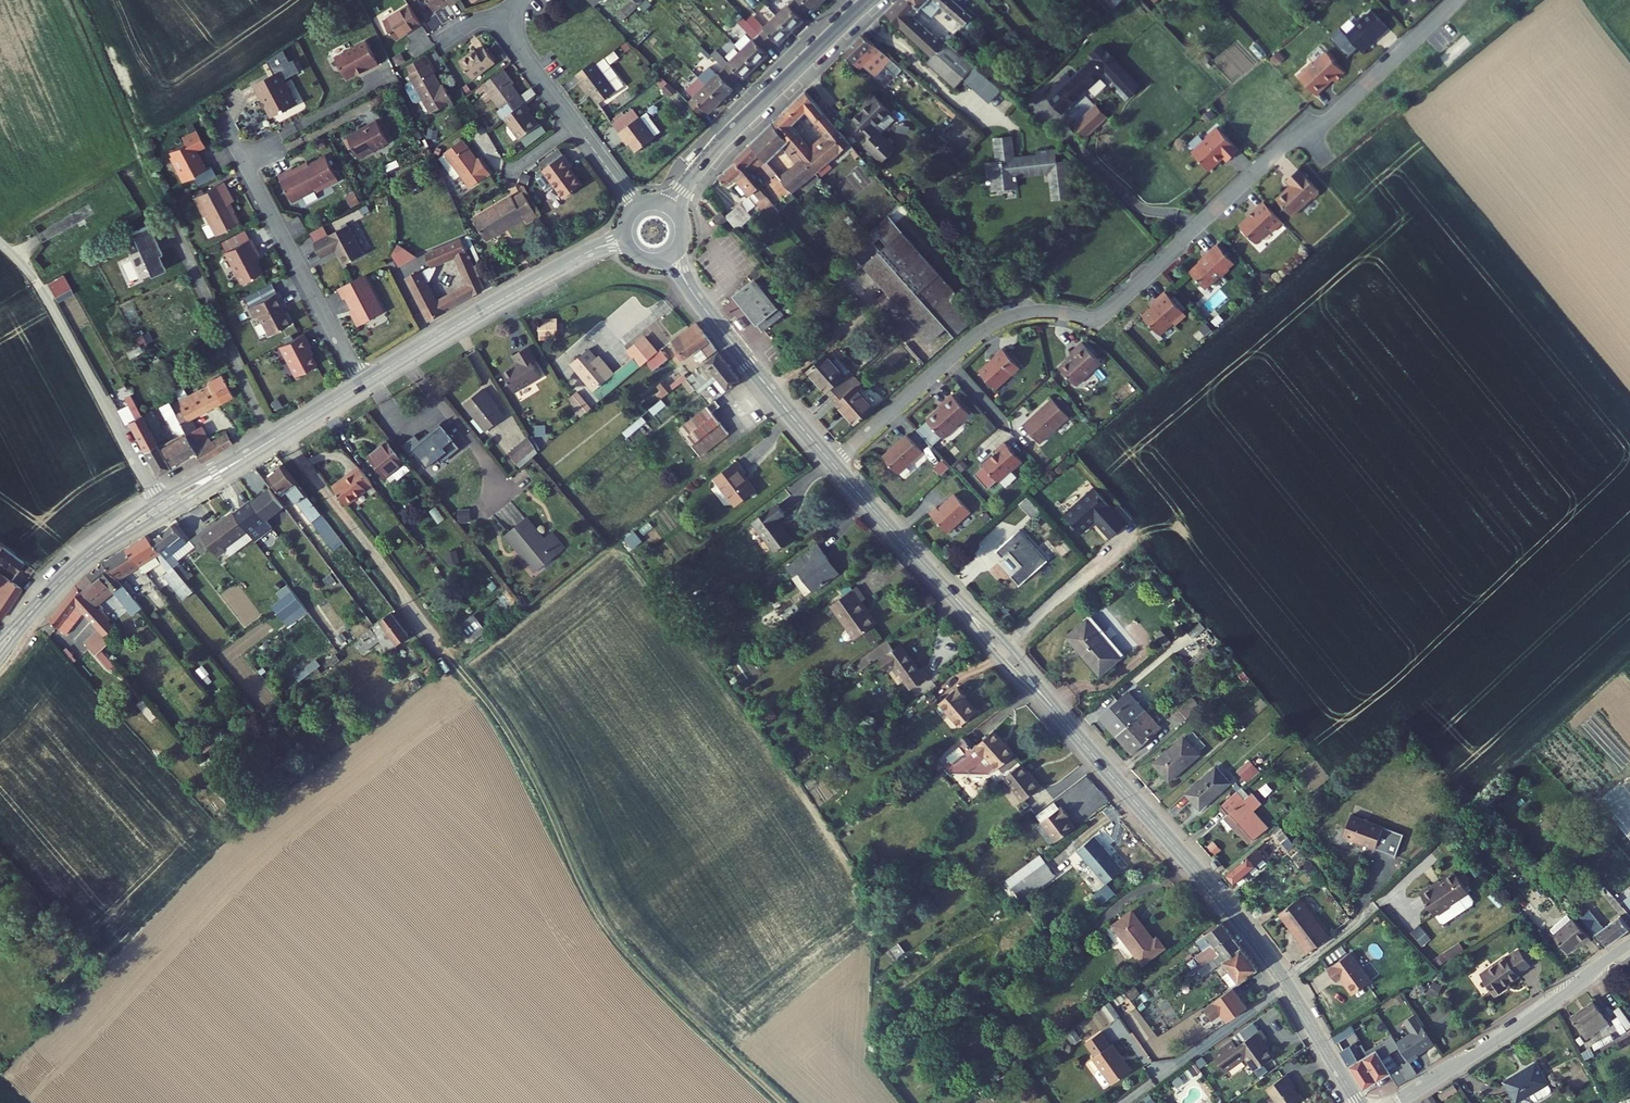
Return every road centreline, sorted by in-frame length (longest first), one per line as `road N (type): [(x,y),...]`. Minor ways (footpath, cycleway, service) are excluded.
road 1 (tertiary): [(833,463),(1229,908),(1358,1102)]
road 2 (residential): [(1455,0),(1109,310),(1002,318),(833,463)]
road 3 (track): [(444,649),(547,802),(615,943),(779,1102)]
road 4 (residential): [(219,114),(362,385)]
road 5 (unclassified): [(160,500),(50,305),(0,244)]
road 6 (tertiary): [(626,240),(546,274),(362,385)]
road 7 (tertiary): [(871,0),(671,209)]
road 8 (residential): [(1629,944),(1397,1102)]
road 9 (tertiary): [(672,255),(694,295),(833,463)]
road 10 (tertiary): [(362,385),(246,457)]
road 11 (residential): [(576,126),(517,43),(512,20)]

